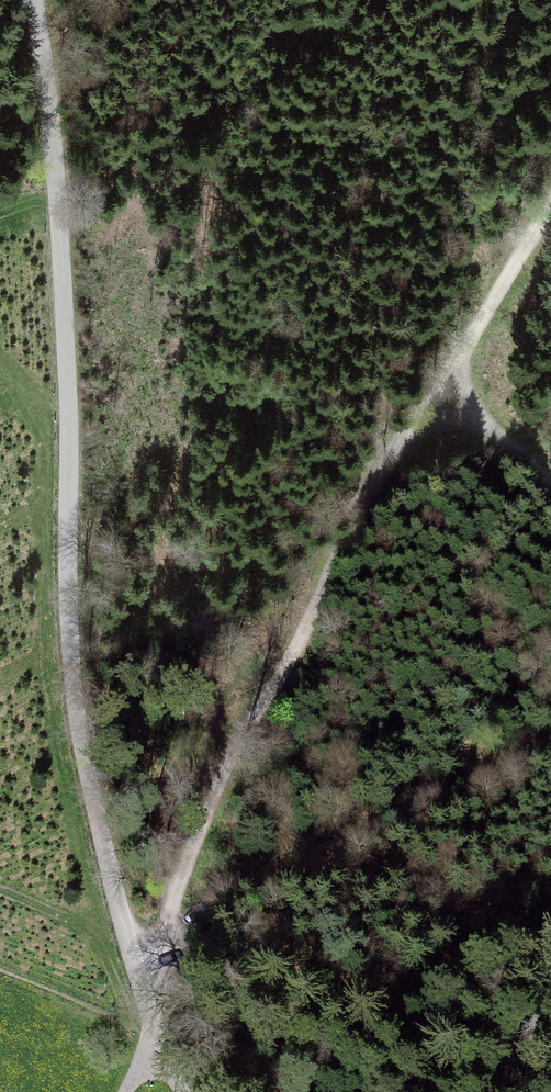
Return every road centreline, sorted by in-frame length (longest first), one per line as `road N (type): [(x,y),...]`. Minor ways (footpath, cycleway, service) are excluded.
road 1 (unclassified): [(179,1091),(156,1051),(104,850),(72,623),(65,222),(25,0)]
road 2 (track): [(137,980),(199,822),(372,484),(550,200)]
road 3 (track): [(442,380),(550,490)]

